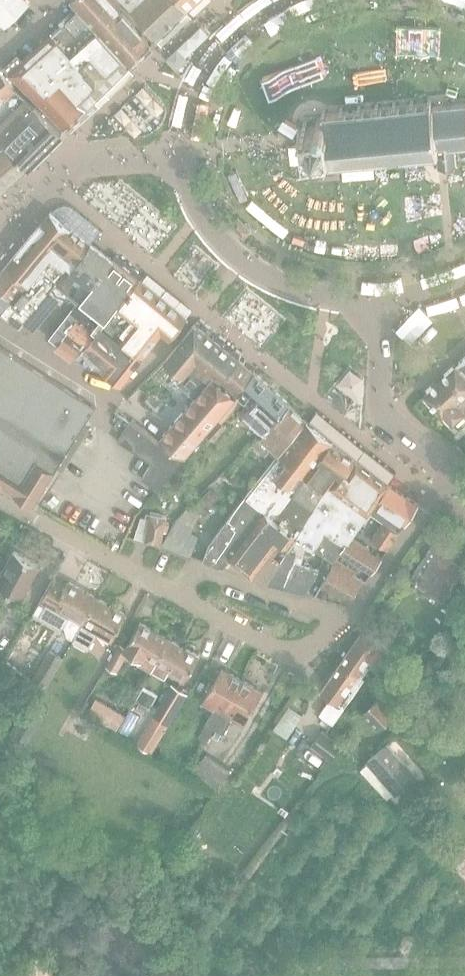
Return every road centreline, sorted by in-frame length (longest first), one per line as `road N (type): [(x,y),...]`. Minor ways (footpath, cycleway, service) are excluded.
road 1 (tertiary): [(371,303),(309,292),(235,259),(200,215),(178,151)]
road 2 (unclassified): [(0,331),(111,401),(170,343)]
road 3 (residential): [(0,238),(65,173),(178,151)]
road 4 (residential): [(0,499),(180,596)]
road 5 (tertiary): [(452,471),(386,415),(371,303)]
road 6 (residential): [(344,619),(196,568),(180,596)]
road 7 (residential): [(180,596),(281,650),(314,645),(344,619)]
road 8 (tertiary): [(178,151),(208,59),(273,0)]
road 9 (residential): [(344,619),(452,471)]

